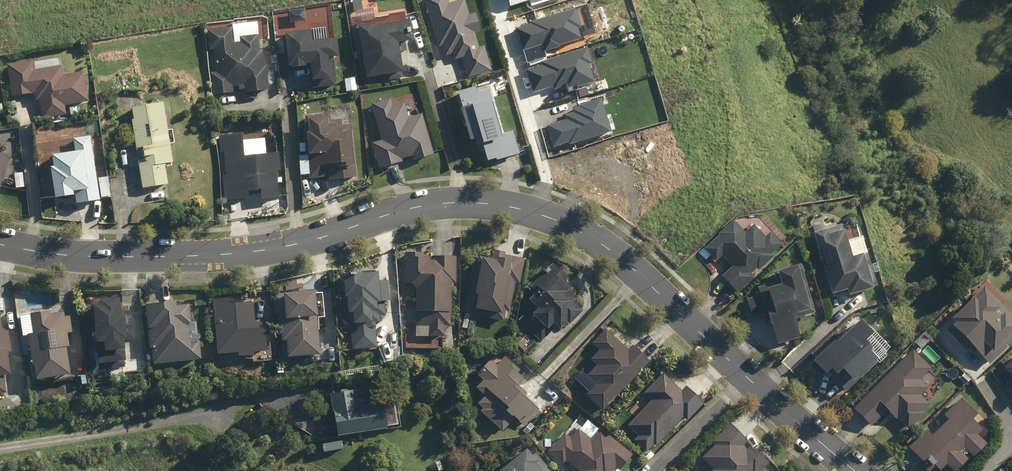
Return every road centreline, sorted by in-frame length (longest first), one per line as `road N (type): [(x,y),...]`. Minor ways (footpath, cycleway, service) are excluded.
road 1 (residential): [(0,245),(100,258),(218,255),(290,246),(414,208),(515,208),(586,234),(622,259),(746,377)]
road 2 (residential): [(208,417),(0,450)]
road 3 (residential): [(746,377),(855,470)]
road 4 (residential): [(746,377),(650,470)]

